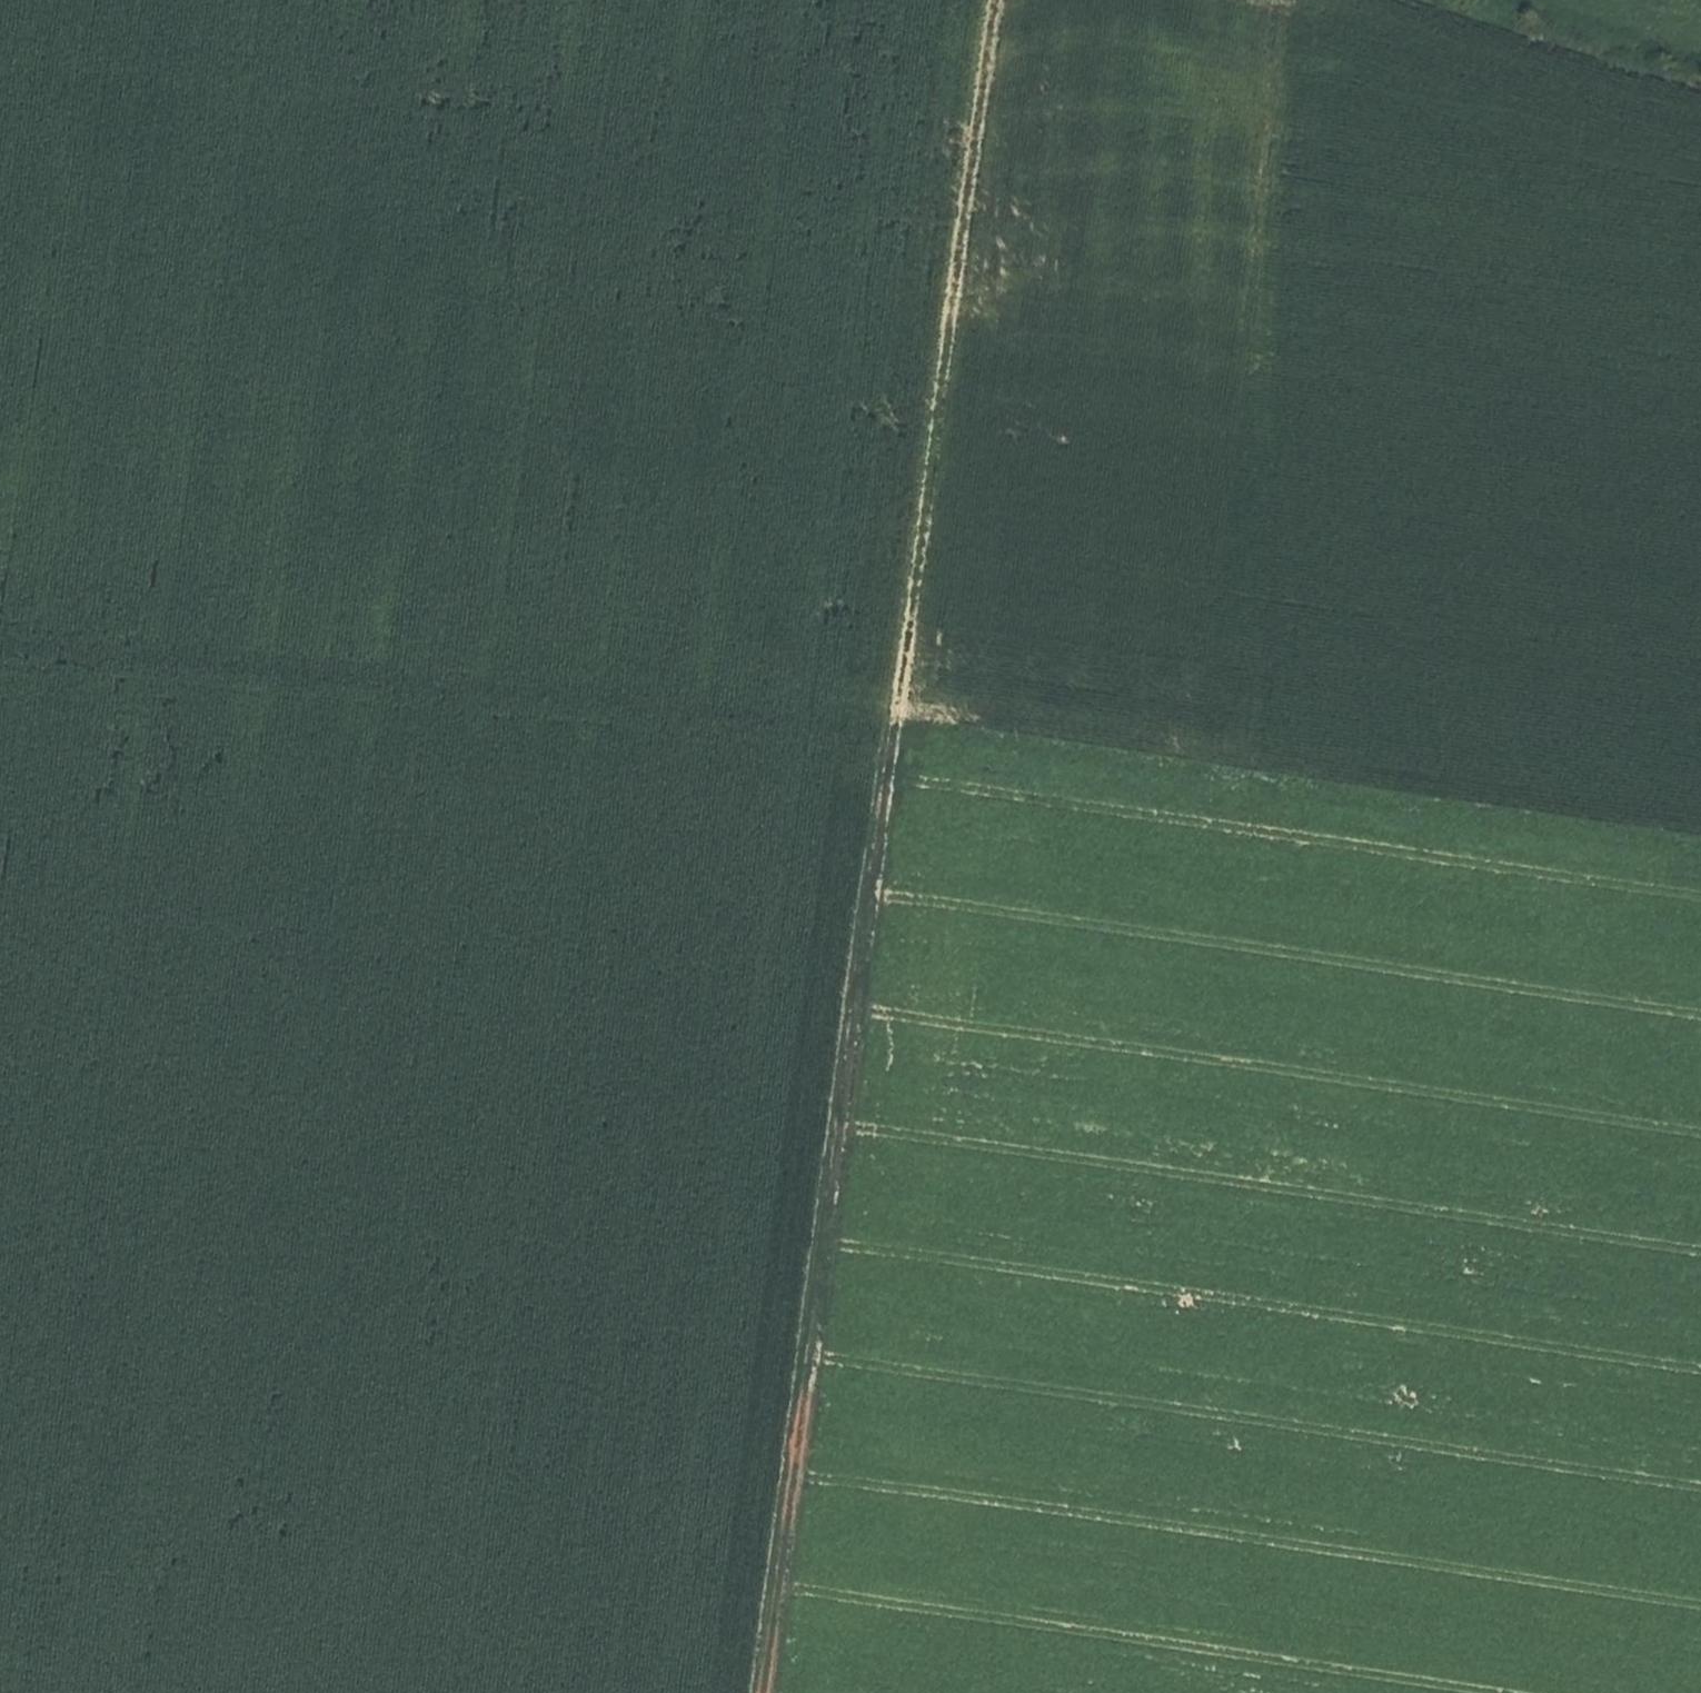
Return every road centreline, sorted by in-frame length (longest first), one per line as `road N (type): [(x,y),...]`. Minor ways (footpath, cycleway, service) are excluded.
road 1 (track): [(1700,851),(682,698),(0,637)]
road 2 (track): [(767,1692),(900,730)]

